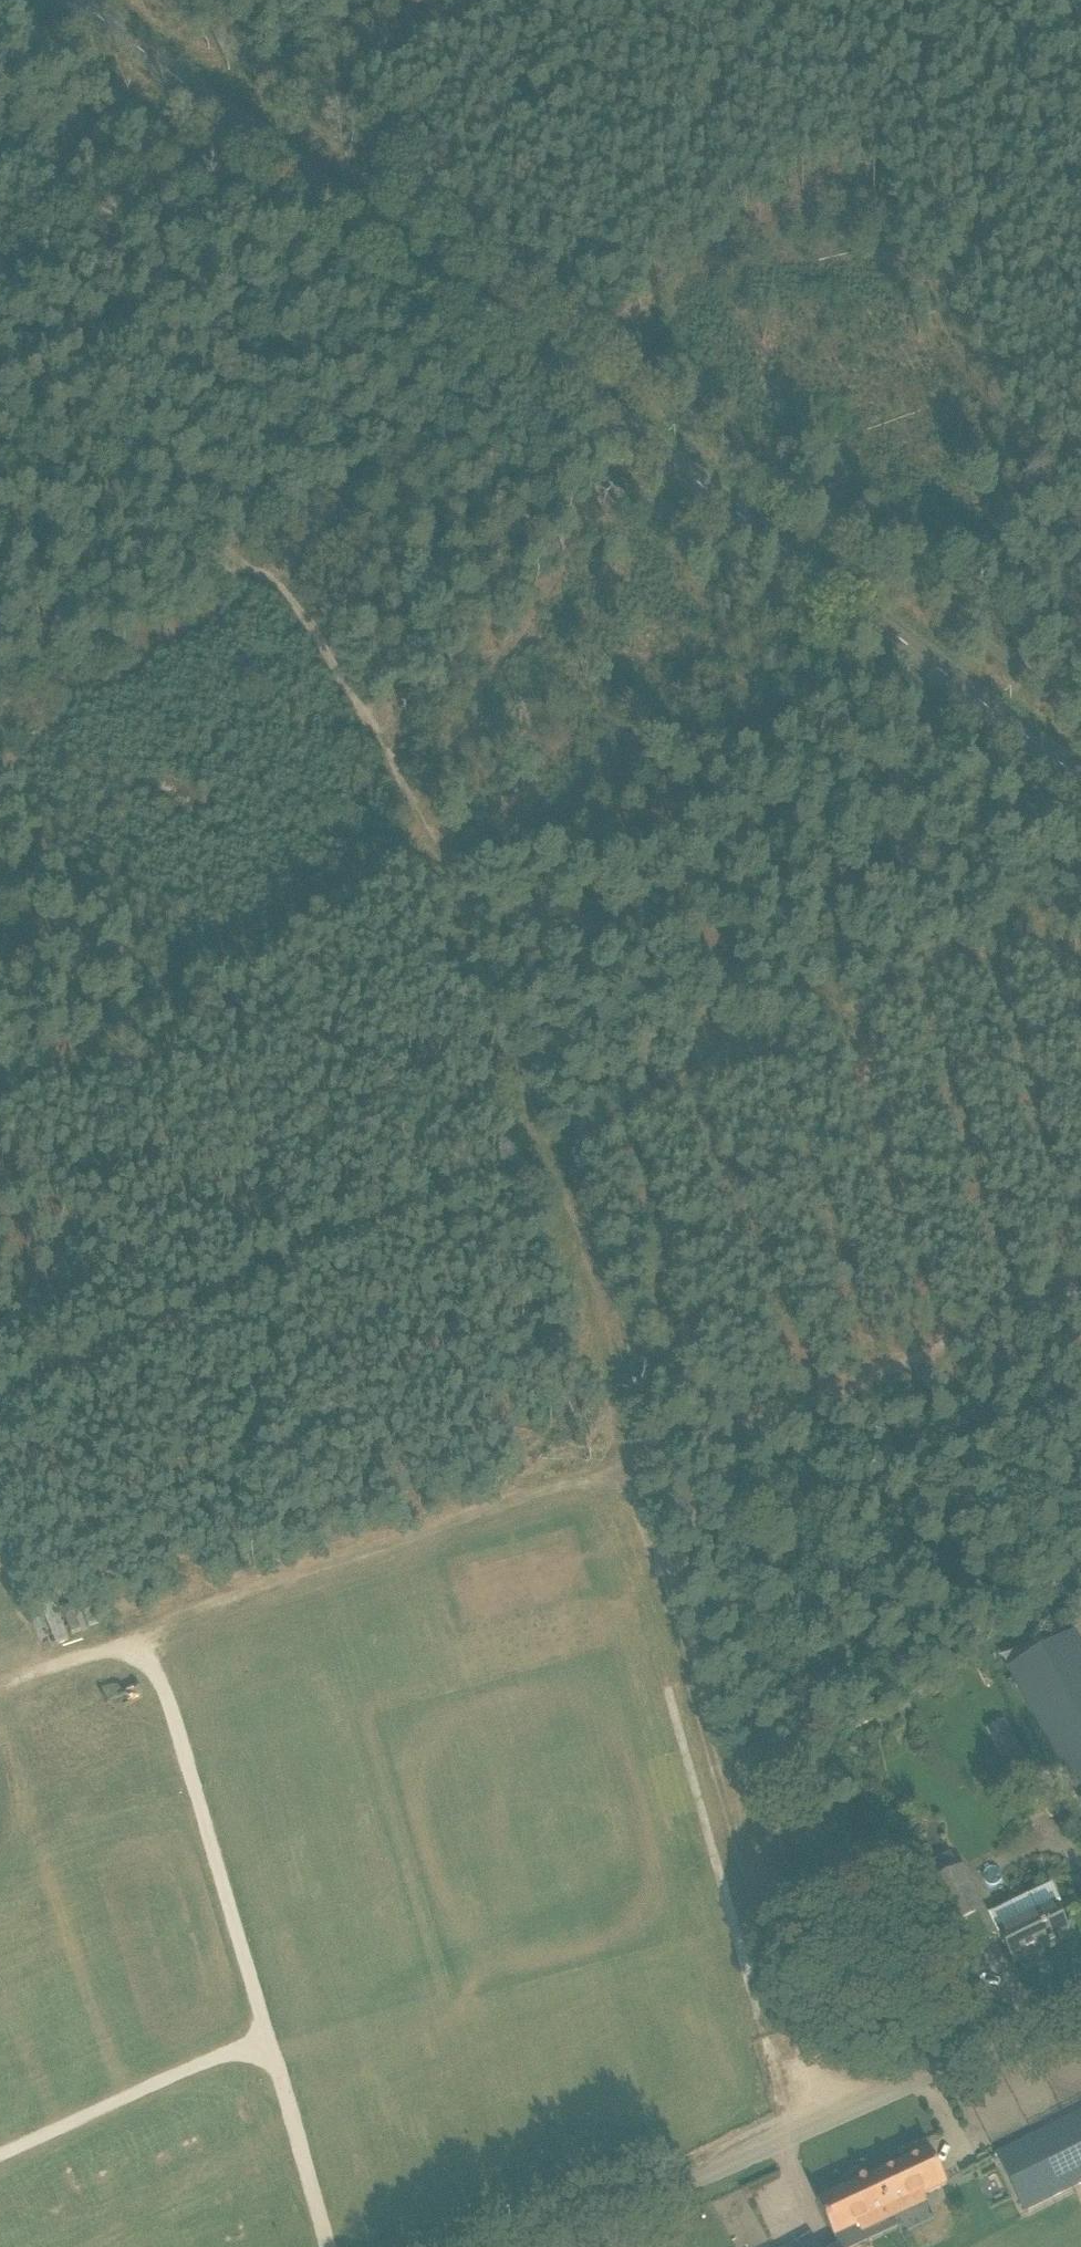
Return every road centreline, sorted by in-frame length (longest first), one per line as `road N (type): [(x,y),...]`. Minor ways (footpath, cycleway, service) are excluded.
road 1 (track): [(806,2131),(617,1463),(0,1688)]
road 2 (tertiary): [(1080,787),(61,0)]
road 3 (track): [(328,2246),(147,1631)]
road 4 (unclassified): [(563,2246),(1080,2001)]
road 5 (track): [(0,2153),(266,2033)]

